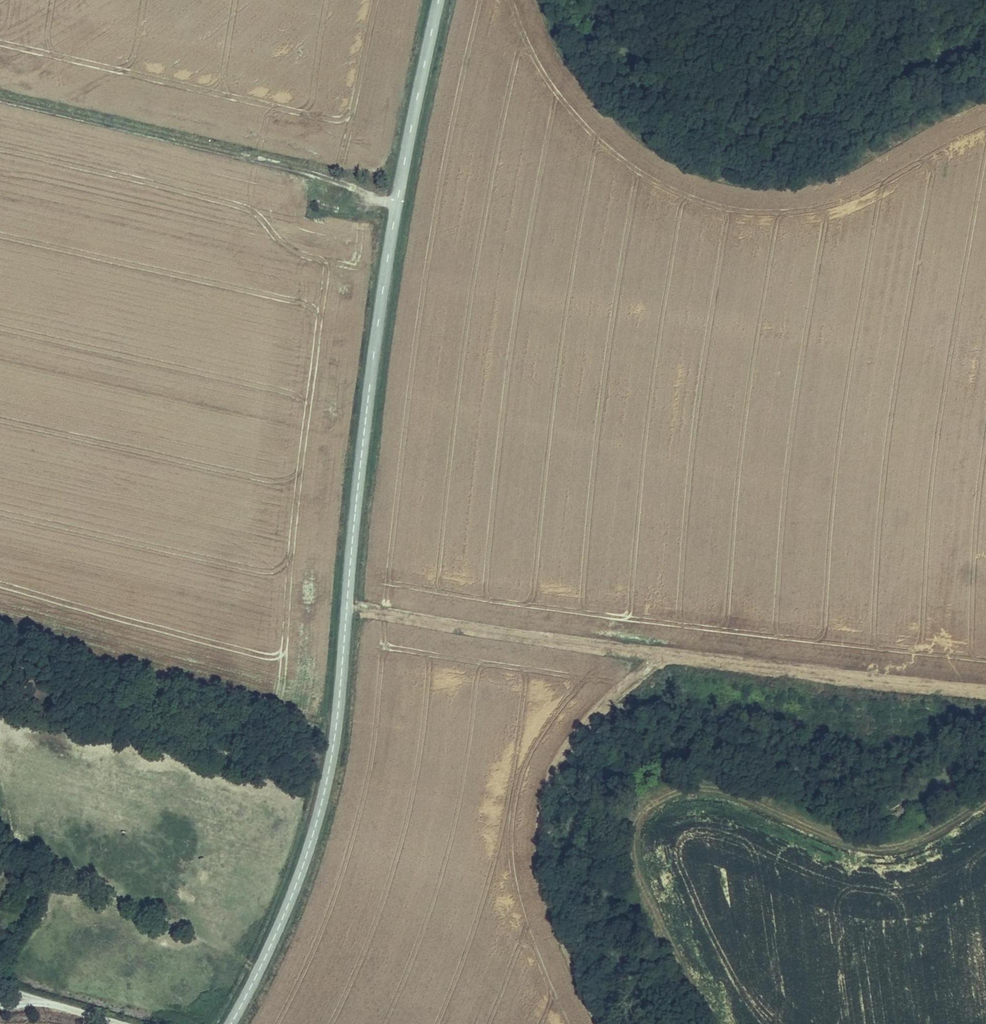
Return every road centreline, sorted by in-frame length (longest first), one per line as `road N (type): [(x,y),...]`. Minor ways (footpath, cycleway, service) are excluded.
road 1 (tertiary): [(228,1023),(288,905),(331,766),(370,381),(439,0)]
road 2 (track): [(347,610),(645,650)]

